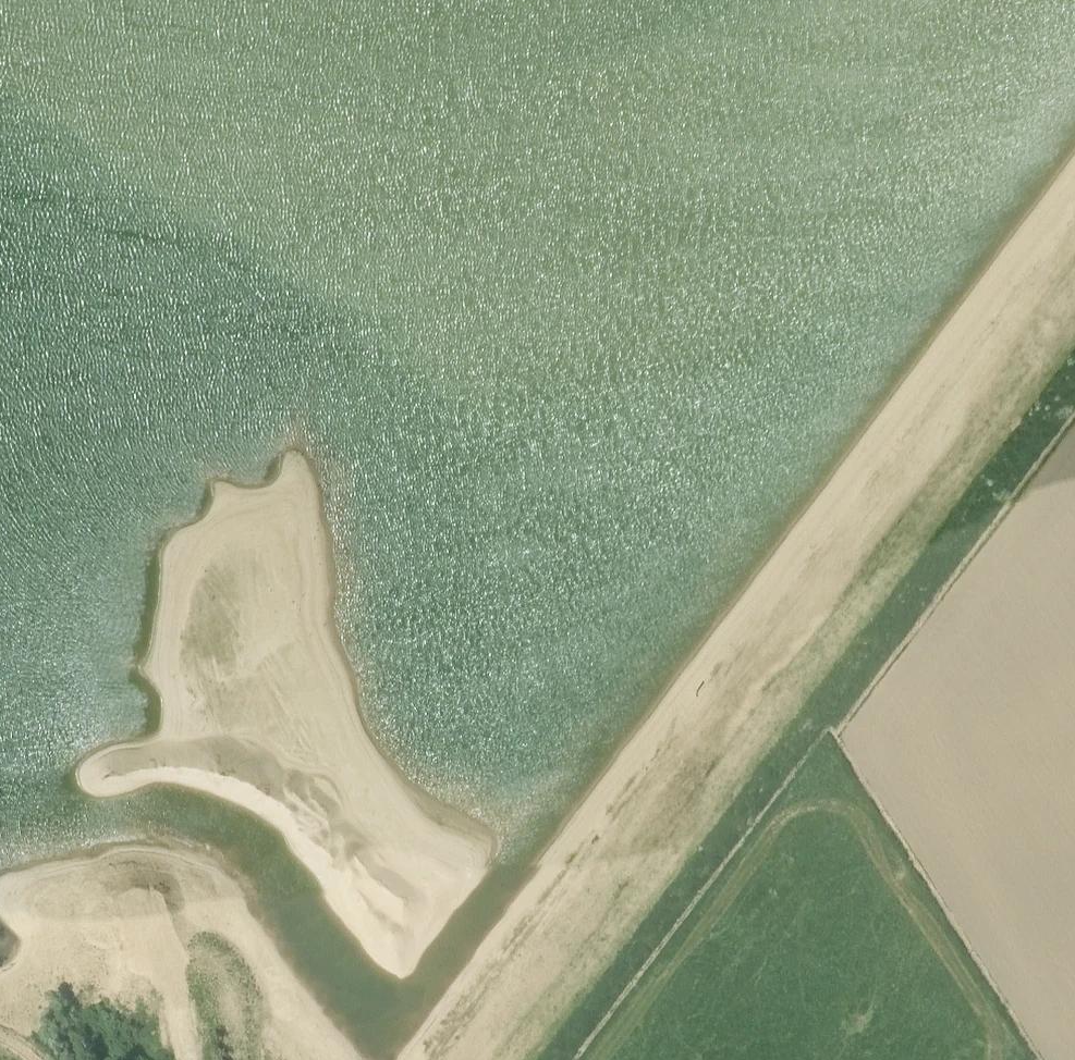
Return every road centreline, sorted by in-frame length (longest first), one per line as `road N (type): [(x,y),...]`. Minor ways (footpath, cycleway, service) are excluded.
road 1 (unclassified): [(165,917),(190,1059)]

